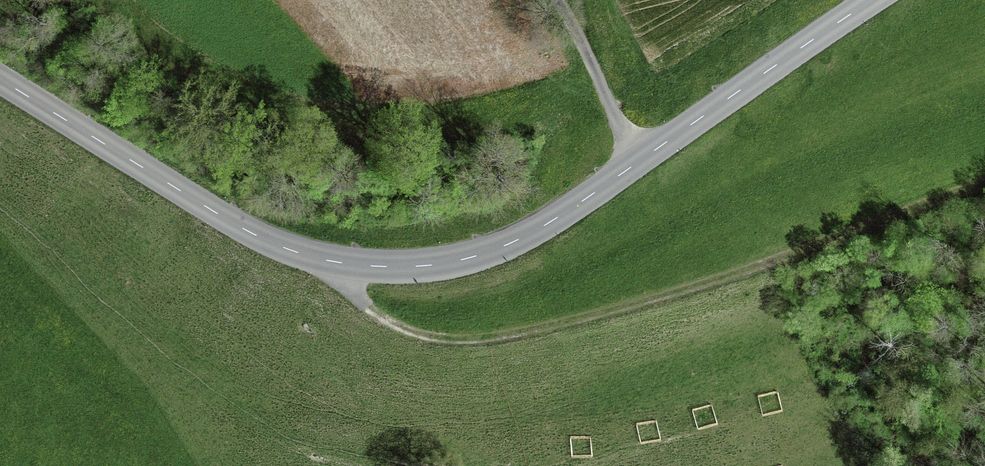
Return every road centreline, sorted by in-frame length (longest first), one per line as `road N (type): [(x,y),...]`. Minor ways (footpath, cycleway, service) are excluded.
road 1 (tertiary): [(0,80),(222,220),(320,259),(428,266),(530,233),(869,0)]
road 2 (track): [(984,184),(736,273),(499,336),(431,337),(395,325),(320,259)]
road 3 (track): [(634,167),(555,0)]

